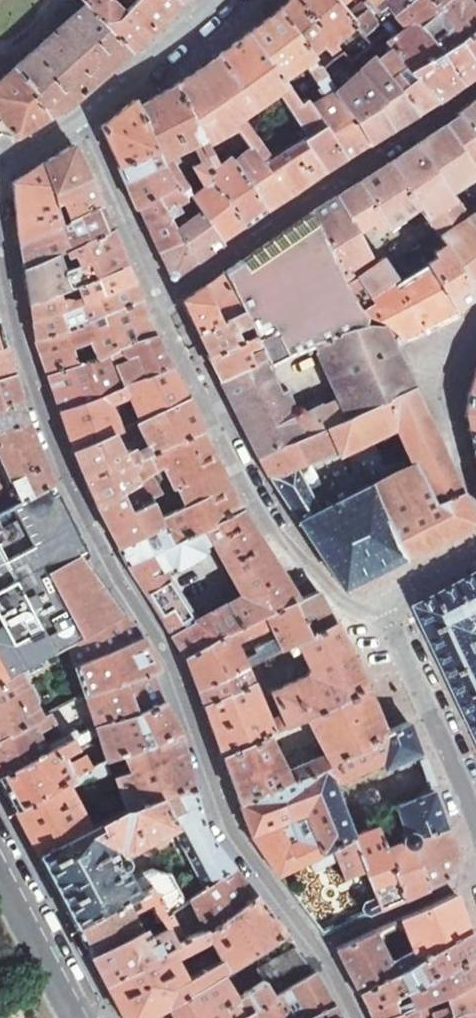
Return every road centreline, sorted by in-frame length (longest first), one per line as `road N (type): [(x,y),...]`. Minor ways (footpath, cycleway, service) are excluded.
road 1 (residential): [(0,270),(62,467),(176,674),(233,835),(318,947)]
road 2 (residential): [(379,603),(333,598),(258,505),(158,302)]
road 3 (residential): [(158,302),(475,84)]
road 4 (residential): [(475,836),(379,603)]
road 5 (residential): [(158,302),(79,120)]
road 6 (residential): [(217,0),(79,120)]
road 7 (residential): [(318,947),(475,876)]
road 8 (tertiary): [(77,1017),(0,872)]

